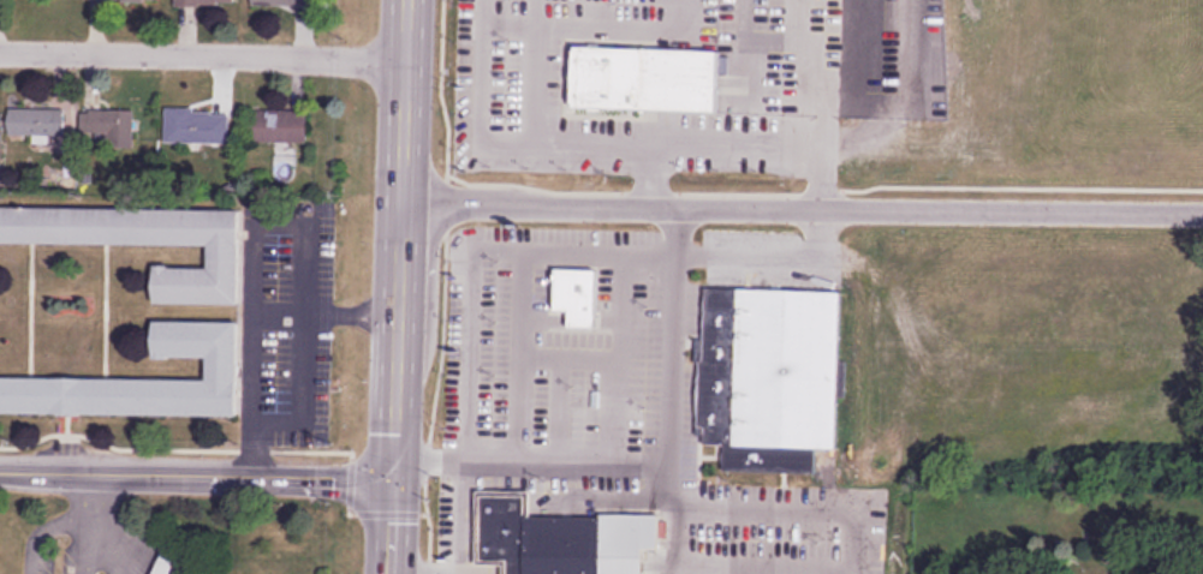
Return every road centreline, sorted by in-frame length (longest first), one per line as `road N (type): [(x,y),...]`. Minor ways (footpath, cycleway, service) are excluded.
road 1 (residential): [(400,201),(1202,210)]
road 2 (primary): [(406,0),(391,479)]
road 3 (residential): [(0,46),(405,60)]
road 4 (residential): [(0,474),(391,479)]

